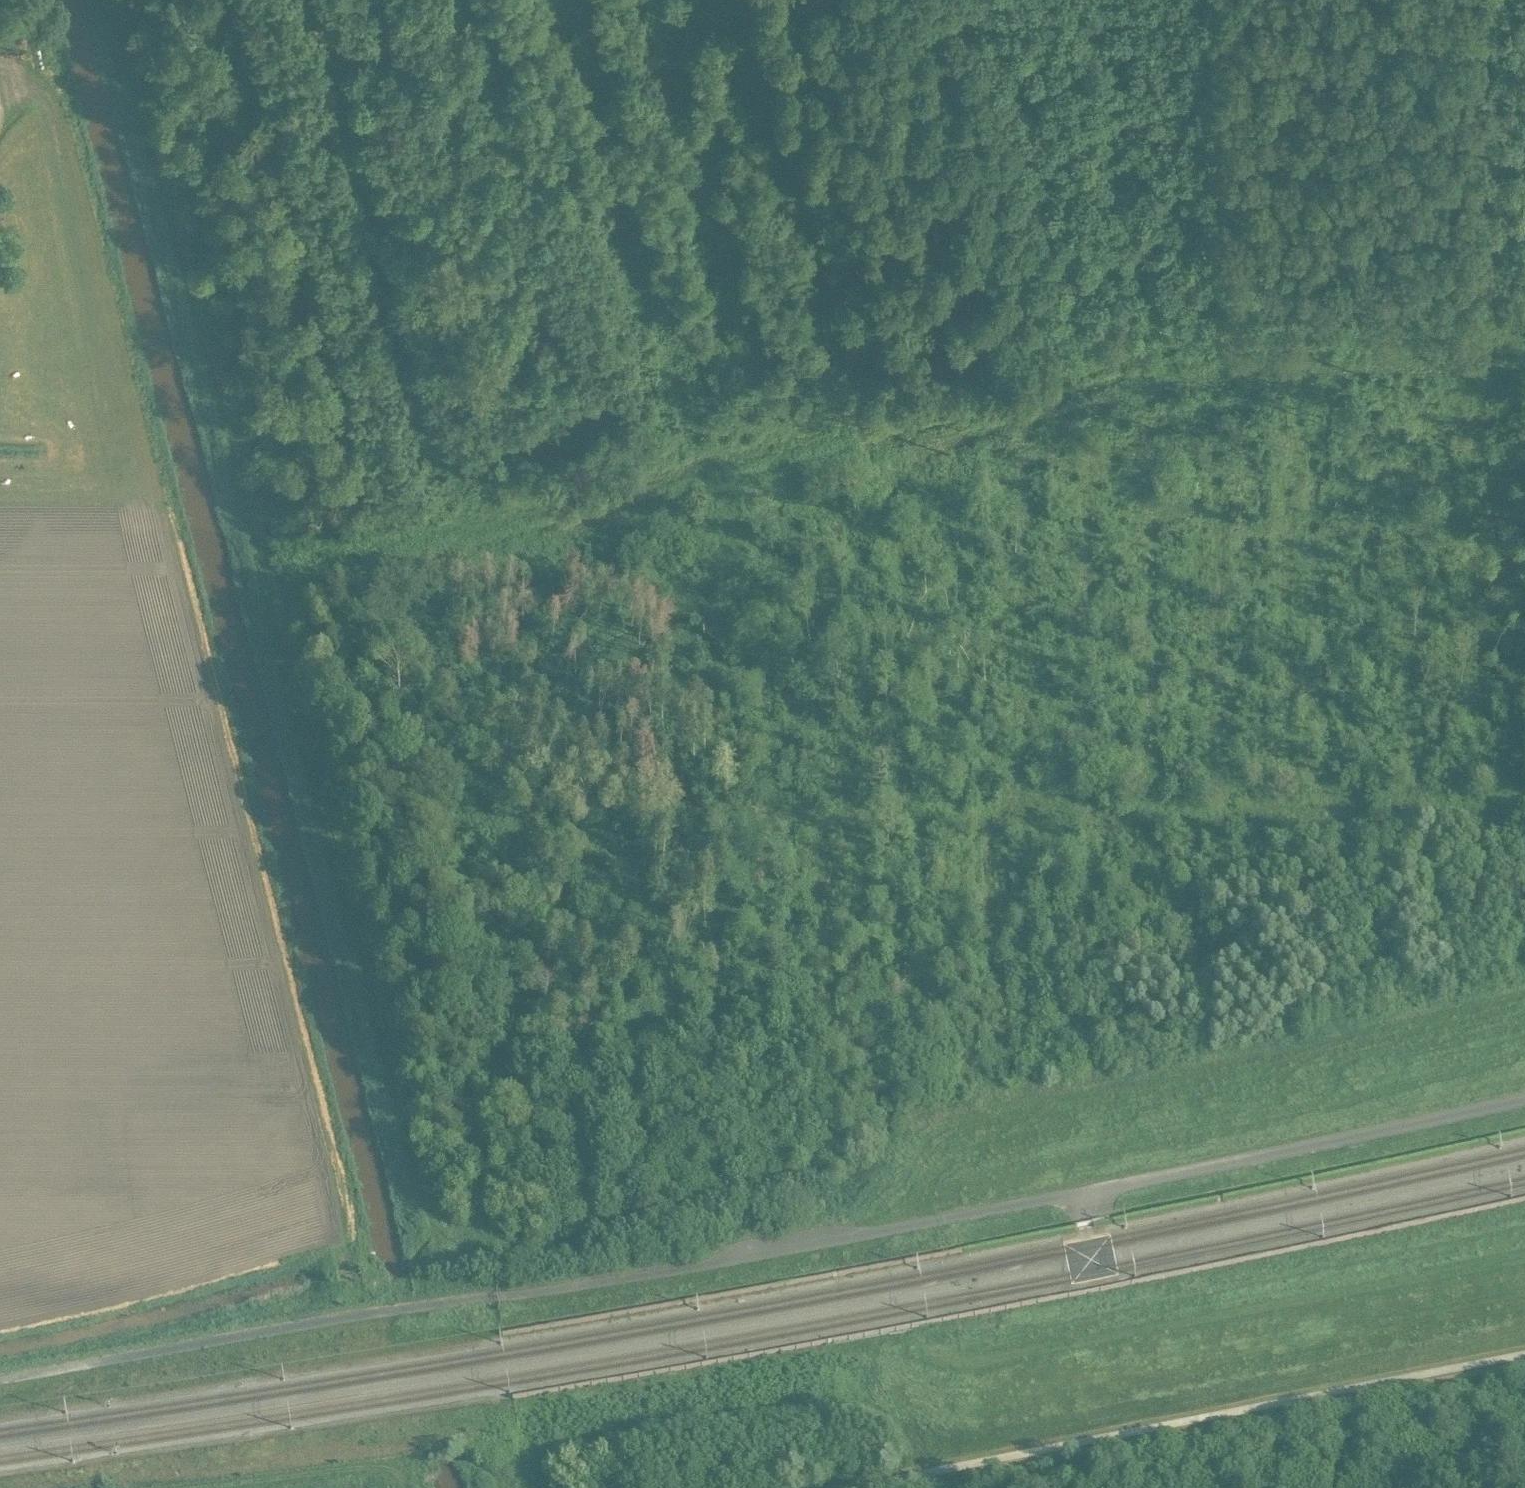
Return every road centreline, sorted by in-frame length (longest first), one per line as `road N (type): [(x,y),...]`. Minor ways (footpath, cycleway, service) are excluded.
road 1 (track): [(396,1487),(389,1474),(364,1467),(203,1487)]

